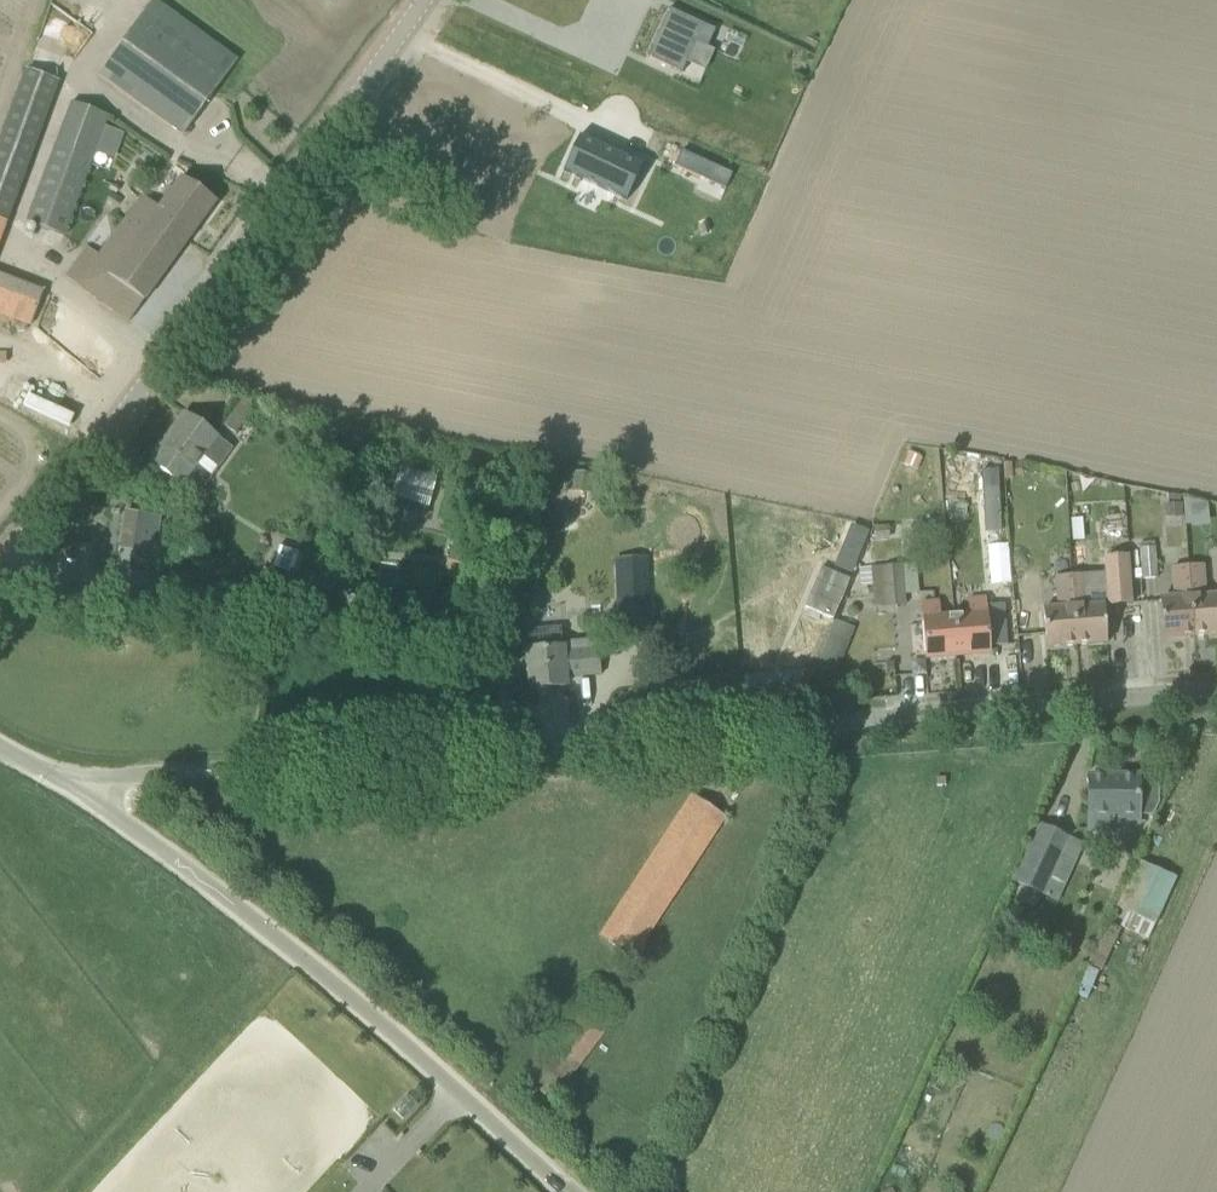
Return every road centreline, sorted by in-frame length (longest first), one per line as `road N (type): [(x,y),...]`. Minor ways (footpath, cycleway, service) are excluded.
road 1 (unclassified): [(61,785),(1216,690)]
road 2 (tertiary): [(0,561),(423,0)]
road 3 (unclassified): [(562,1191),(350,998),(163,850),(61,785)]

